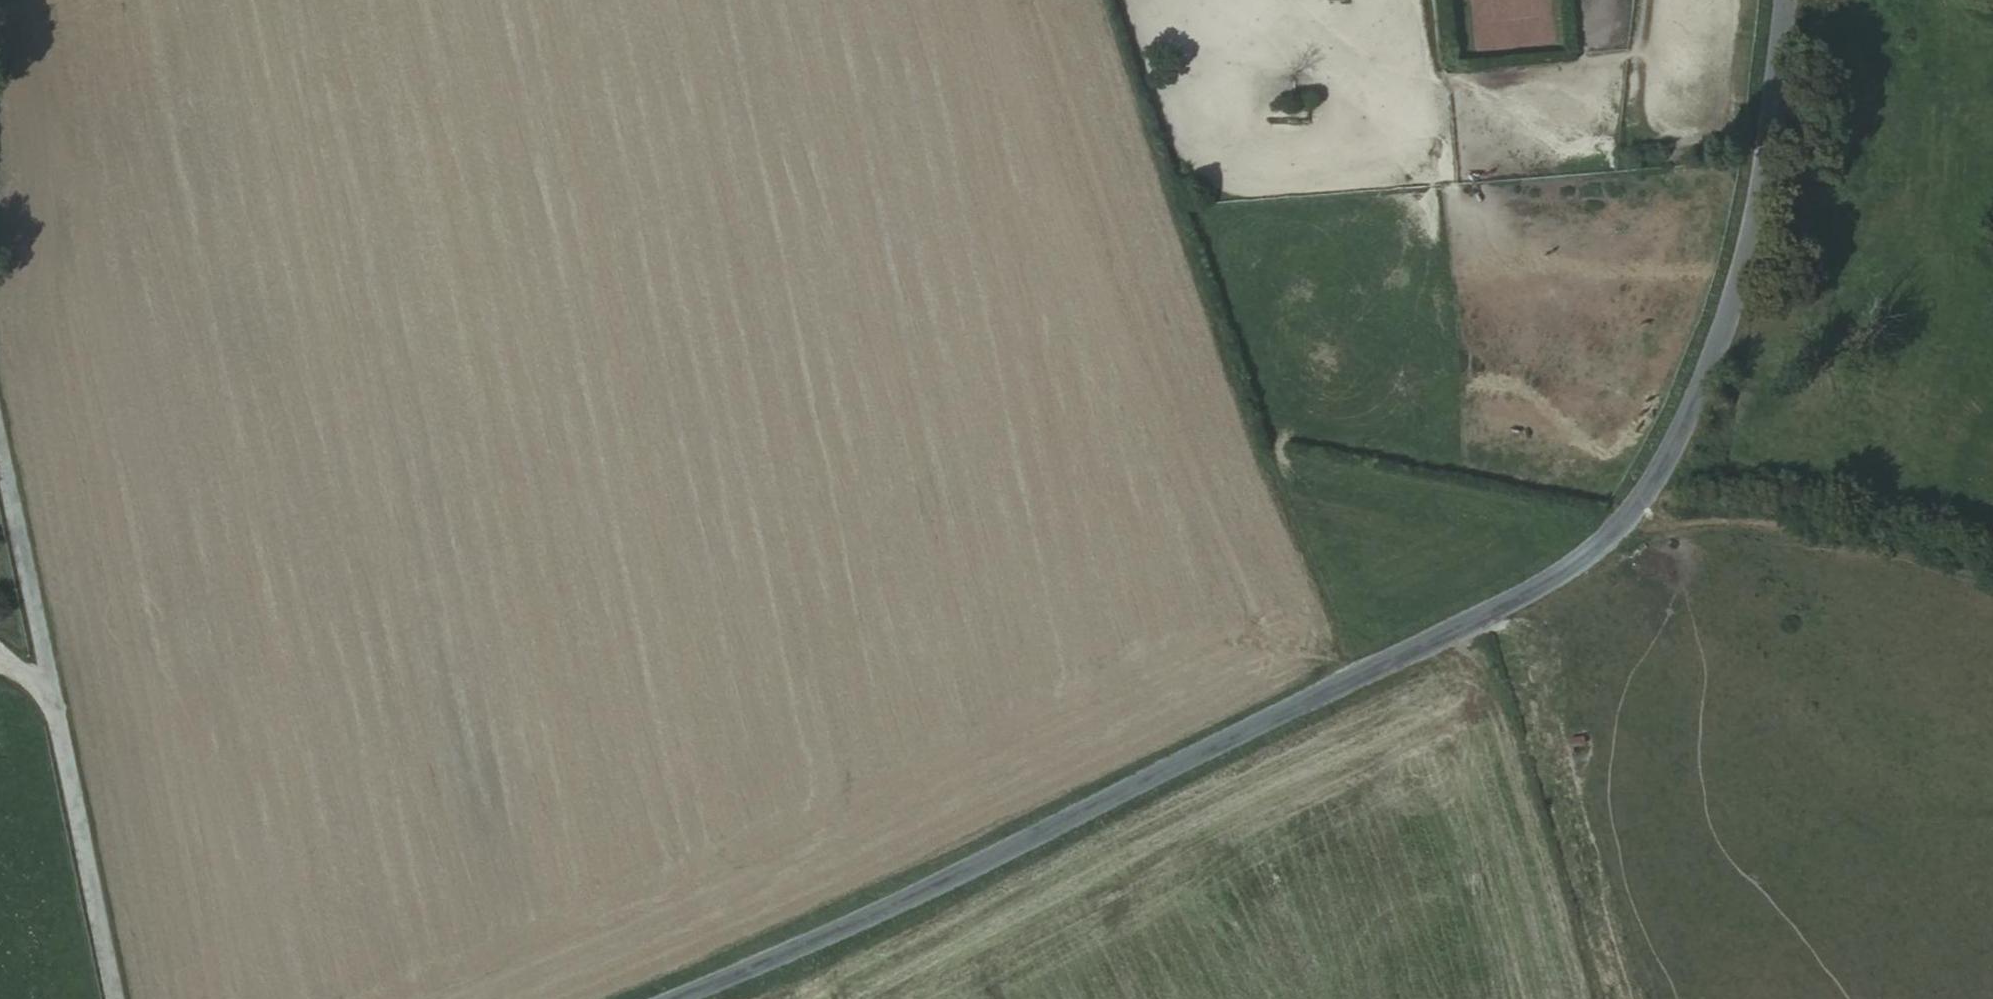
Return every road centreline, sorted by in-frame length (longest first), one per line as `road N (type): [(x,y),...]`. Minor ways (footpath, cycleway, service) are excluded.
road 1 (tertiary): [(1778,0),(1731,309),(1616,542),(705,998)]
road 2 (track): [(106,998),(0,488)]
road 3 (track): [(1616,542),(1687,513),(1758,513),(1934,548),(1992,568)]

